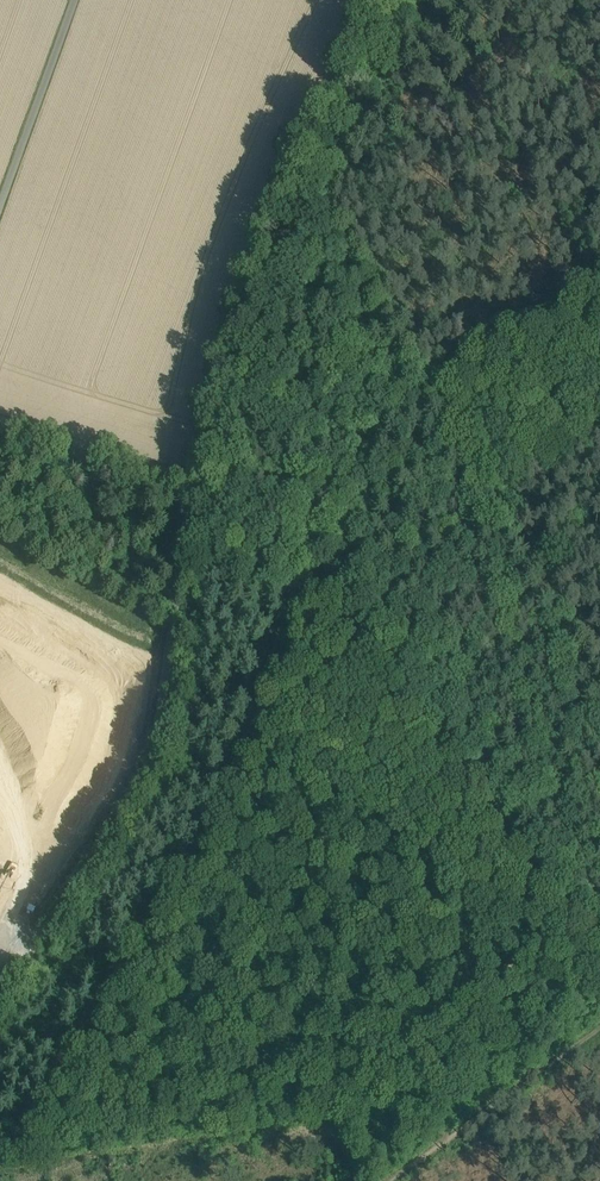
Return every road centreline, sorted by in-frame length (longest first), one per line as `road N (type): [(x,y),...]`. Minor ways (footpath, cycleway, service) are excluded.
road 1 (track): [(439,408),(401,488),(321,565),(288,612),(260,680),(236,775),(0,1146)]
road 2 (unclassified): [(0,991),(153,766),(193,494),(184,478),(0,421)]
road 3 (track): [(599,695),(439,408)]
road 4 (unclassified): [(75,0),(0,206)]
road 5 (track): [(599,285),(466,361),(439,408)]

